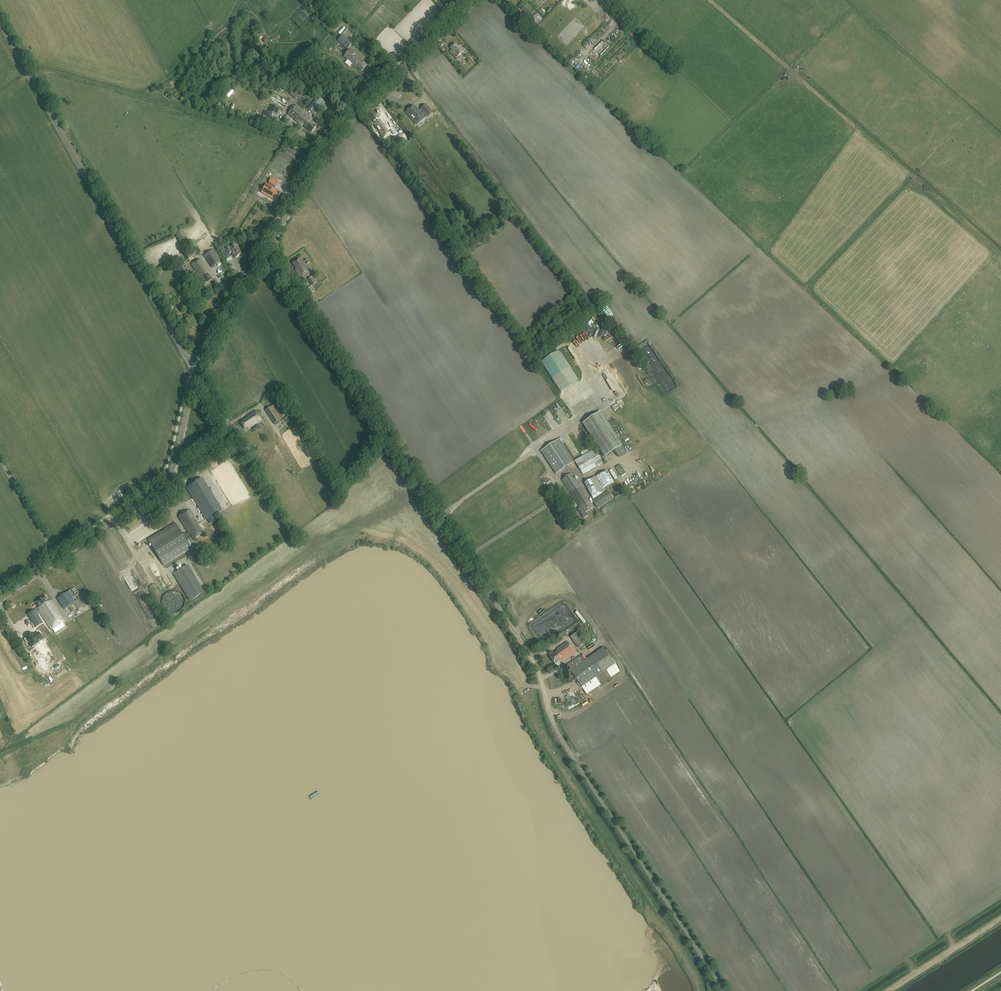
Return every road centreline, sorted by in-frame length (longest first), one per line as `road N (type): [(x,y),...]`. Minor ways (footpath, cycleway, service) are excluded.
road 1 (unclassified): [(723,990),(565,745),(532,659),(286,282)]
road 2 (unclassified): [(197,374),(0,23)]
road 3 (tertiary): [(0,600),(168,478),(197,374)]
road 4 (track): [(324,150),(56,74),(29,75)]
road 5 (tertiary): [(277,232),(337,135),(471,0)]
road 6 (track): [(1000,917),(886,990)]
road 7 (track): [(171,474),(226,433),(197,374)]

